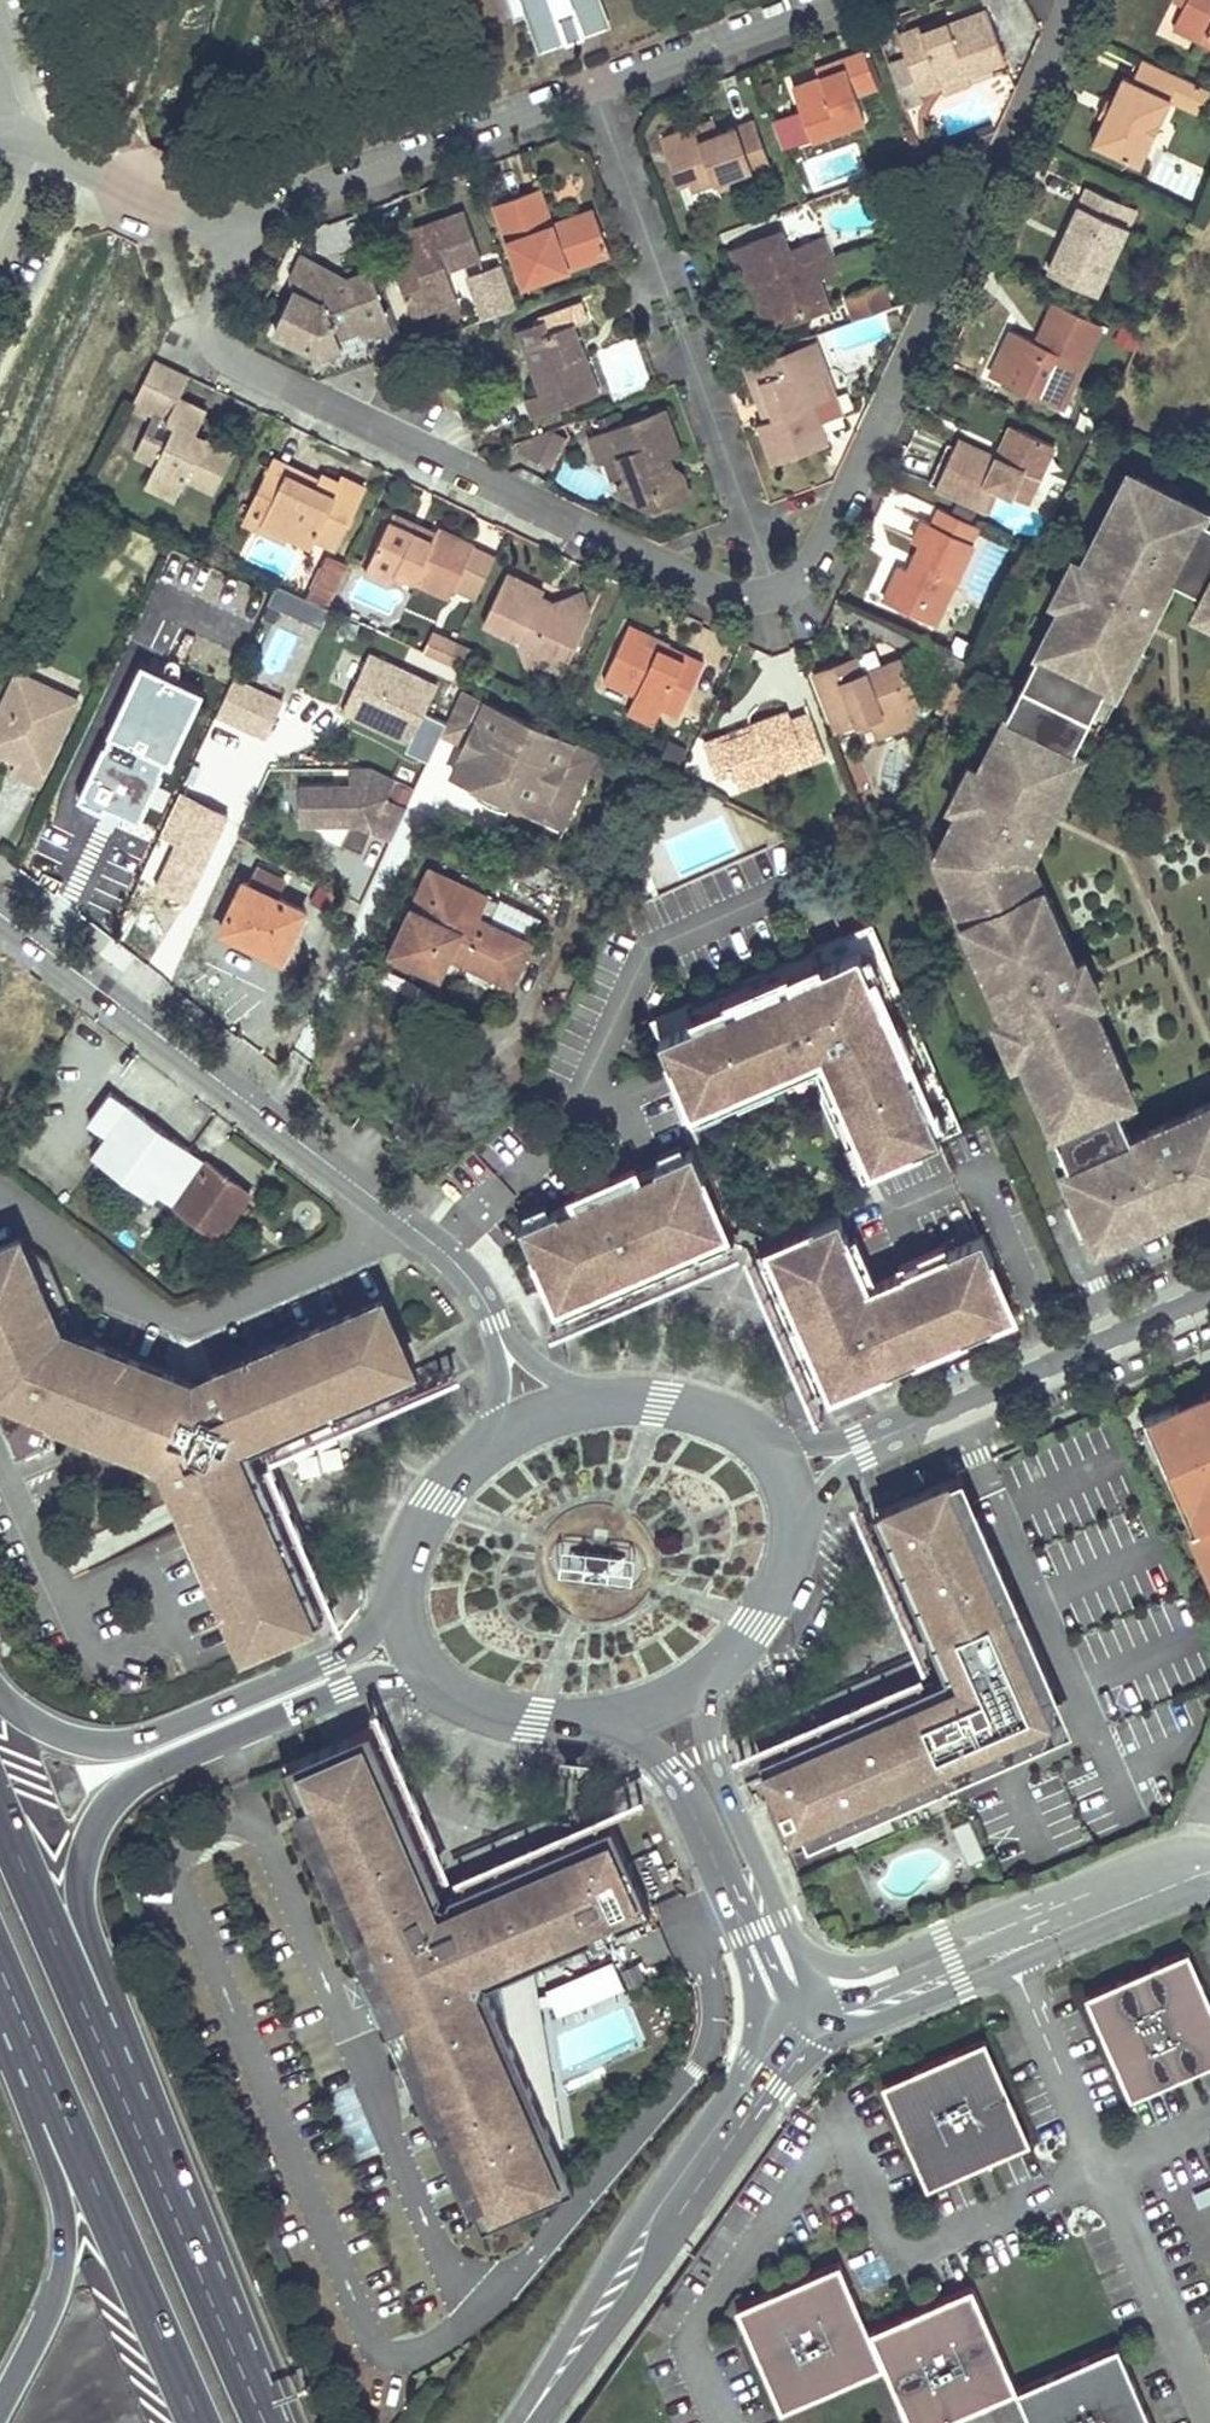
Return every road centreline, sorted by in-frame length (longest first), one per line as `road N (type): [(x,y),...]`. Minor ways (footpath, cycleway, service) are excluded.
road 1 (trunk): [(176,2215),(94,1960),(74,1877),(85,1840),(109,1802),(150,1773),(343,1688),(429,1674)]
road 2 (residential): [(0,914),(468,1288),(538,1406)]
road 3 (residential): [(773,586),(699,584),(235,363),(213,317),(249,244)]
road 4 (residential): [(1069,0),(827,536),(805,565),(773,586)]
road 5 (residential): [(593,87),(773,586)]
road 6 (trunk): [(398,1590),(361,1640),(330,1659),(140,1739),(69,1740),(0,1693)]
road 7 (tertiary): [(792,1472),(1209,1294)]
road 8 (trunk): [(176,2215),(0,1809)]
road 9 (tertiary): [(524,2422),(771,2065)]
road 10 (tertiary): [(813,2025),(847,2032),(886,2018),(1209,1882)]
road 11 (residential): [(593,87),(267,207),(249,244)]
road 12 (trunk): [(54,2101),(199,2422)]
road 13 (tertiary): [(800,1953),(710,1751),(712,1672)]
road 14 (trunk): [(54,2101),(58,2268),(0,2387)]
road 15 (tertiary): [(1072,1900),(1031,1930),(827,2006),(813,2025)]
road 16 (tertiary): [(1072,1900),(1006,1915),(853,1970),(800,1953)]
road 17 (tertiary): [(792,1472),(765,1435),(723,1411),(664,1394),(538,1406)]
road 18 (residential): [(249,244),(42,143),(0,130)]
road 19 (residential): [(830,0),(593,87)]
road 20 (tertiary): [(538,1406),(489,1434),(429,1496),(398,1590)]
road 21 (tertiary): [(708,1847),(756,1990),(771,2065)]
road 22 (trunk): [(269,2422),(176,2215)]
road 23 (tertiary): [(712,1672),(758,1624),(786,1569),(796,1525),(792,1472)]
road 24 (tertiary): [(708,1847),(733,1872),(780,1981),(813,2025)]
road 25 (tertiary): [(575,1719),(660,1760),(680,1784),(708,1847)]
road 26 (tertiary): [(429,1674),(480,1699),(575,1719)]
road 27 (tertiary): [(575,1719),(642,1711),(712,1672)]
road 28 (tertiary): [(1209,1853),(1137,1871),(1072,1900)]
road 29 (trunk): [(0,1976),(54,2101)]

